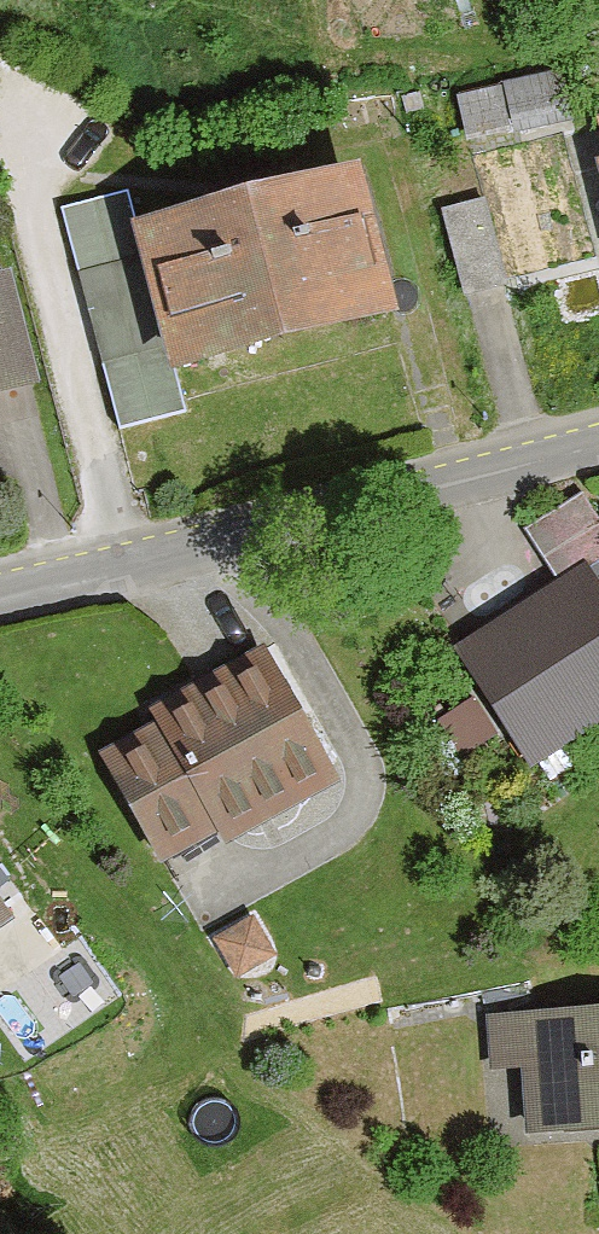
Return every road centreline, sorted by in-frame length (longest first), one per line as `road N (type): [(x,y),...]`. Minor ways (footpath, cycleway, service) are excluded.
road 1 (trunk): [(0,424),(598,47)]
road 2 (unclassified): [(598,438),(0,591)]

